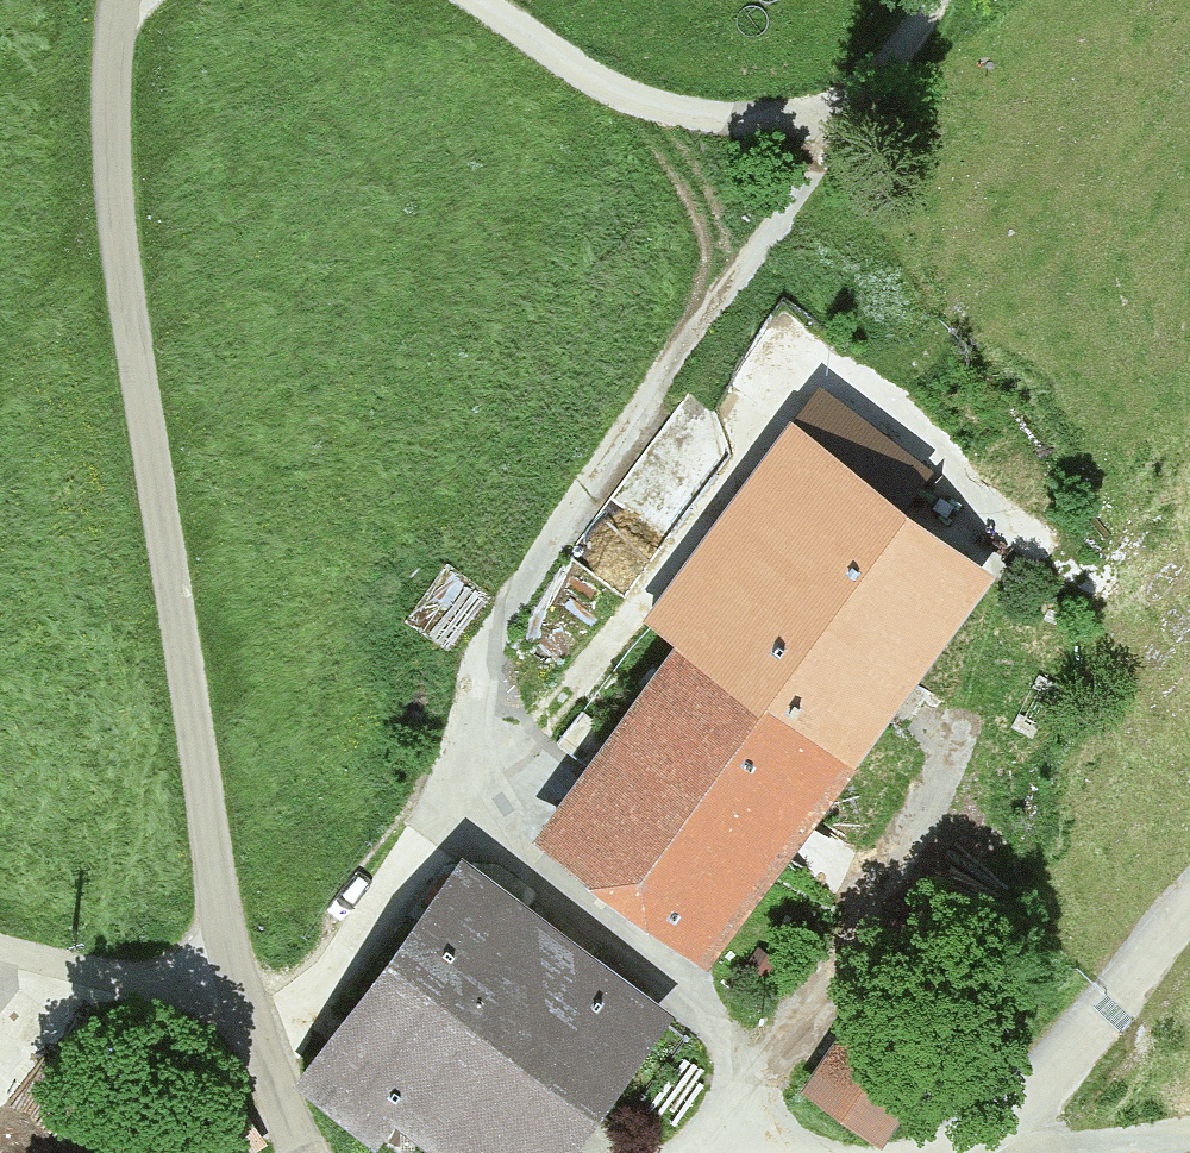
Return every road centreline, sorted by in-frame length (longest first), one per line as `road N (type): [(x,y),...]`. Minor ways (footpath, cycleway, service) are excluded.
road 1 (track): [(938,0),(540,542),(485,651),(461,775),(734,1029),(735,1083),(711,1143)]
road 2 (unclassified): [(306,1152),(289,1133),(233,932),(113,222),(116,0)]
road 3 (track): [(1189,916),(1109,1011),(985,1125),(885,1152)]
road 4 (track): [(478,0),(573,66),(657,104),(839,135)]
road 5 (track): [(0,940),(151,980),(248,987)]
road 6 (track): [(1189,1138),(1067,1150),(985,1125)]
road 7 (track): [(847,1152),(711,1143),(696,1152)]

